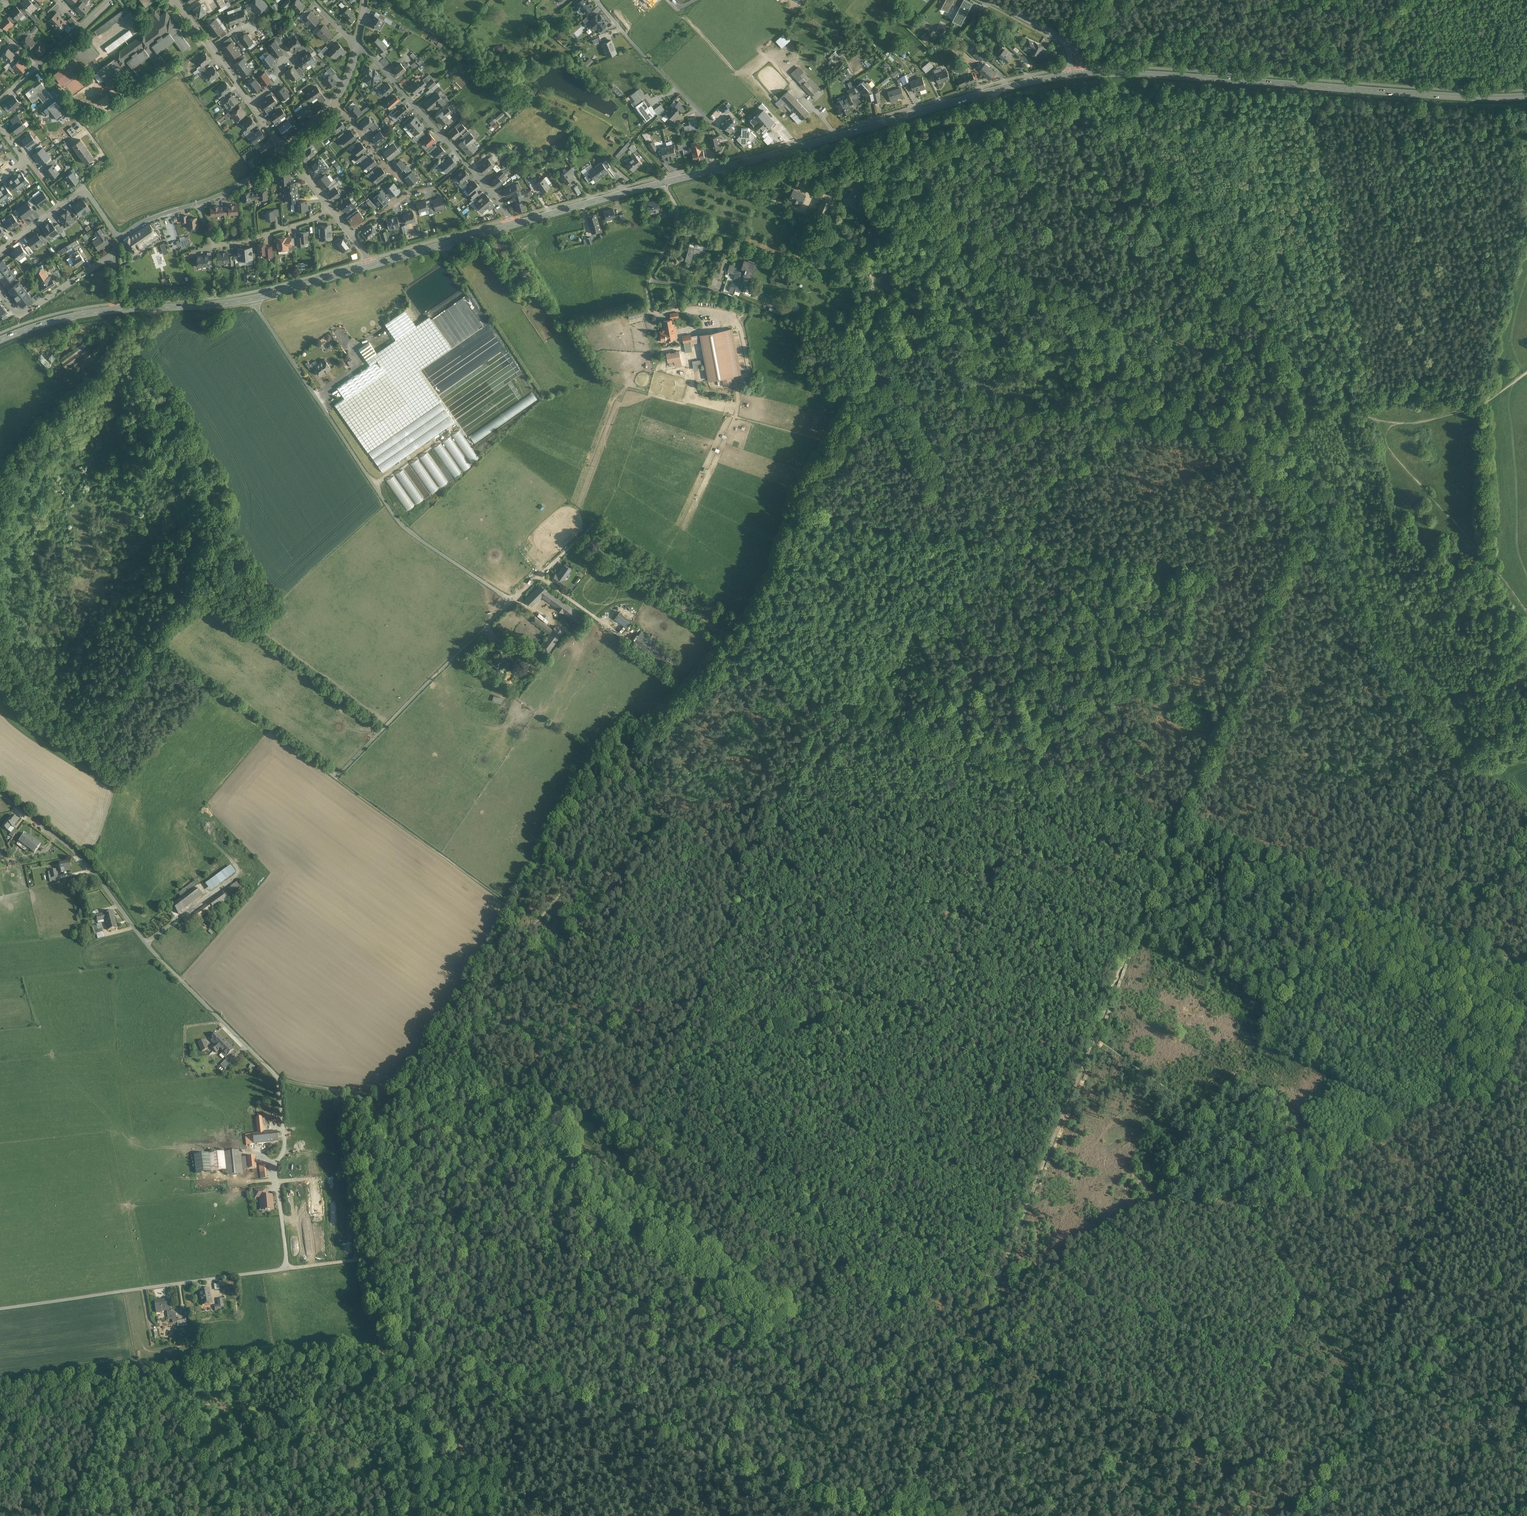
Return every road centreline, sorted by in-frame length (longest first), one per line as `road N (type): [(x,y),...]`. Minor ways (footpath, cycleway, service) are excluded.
road 1 (track): [(351,1140),(398,1090),(565,825),(758,634),(821,454),(873,374)]
road 2 (track): [(546,1386),(634,1154),(825,698)]
road 3 (track): [(1177,838),(903,1515)]
road 4 (track): [(0,680),(53,716),(97,718),(135,675),(156,634),(219,574),(236,495),(177,407),(134,364),(153,309)]
road 5 (track): [(1310,1515),(1526,1022)]
road 6 (secondary): [(1074,75),(1526,96)]
road 7 (track): [(414,1515),(375,1340),(351,1140),(336,1092)]
road 8 (track): [(825,698),(875,670),(1116,413)]
road 9 (unclassified): [(251,300),(399,521),(514,603)]
road 10 (unclassified): [(280,1079),(149,948),(69,847),(0,793)]
road 11 (track): [(1305,471),(1294,525),(1177,838)]
road 12 (track): [(1177,838),(825,698)]
road 13 (track): [(1526,973),(1177,838)]
road 14 (track): [(0,1307),(369,1257)]
road 15 (track): [(1116,413),(1109,338),(1041,298),(1021,260),(996,117)]
road 16 (secondary): [(747,161),(1074,75)]
road 17 (track): [(848,1515),(546,1386)]
road 18 (track): [(1526,581),(1511,523),(1501,392),(1526,269)]
road 19 (unclassified): [(514,603),(336,779)]
road 20 (track): [(1116,413),(873,374)]
road 21 (track): [(1526,612),(1388,445),(1381,421)]
road 22 (track): [(885,337),(920,341),(961,330),(976,341),(1050,353),(1116,375)]
road 23 (residential): [(513,225),(357,45)]
road 24 (track): [(1275,0),(1089,42),(1084,67)]
road 25 (track): [(1305,471),(1295,449),(1273,433),(1116,413)]
road 26 (track): [(1526,373),(1480,405),(1419,422),(1381,421),(1337,405)]
road 27 (track): [(281,1269),(280,1079)]
road 28 (unclassified): [(618,26),(747,161)]
road 29 (track): [(546,1386),(375,1340)]
road 30 (residential): [(330,209),(274,234),(215,246),(201,202)]
road 31 (track): [(871,261),(907,233),(915,114)]
road 32 (track): [(893,226),(1041,298)]
road 33 (secondary): [(513,225),(666,182)]
road 34 (secondary): [(373,266),(513,225)]
road 35 (track): [(1111,342),(982,330),(969,321)]
road 36 (residential): [(116,259),(22,315),(0,293)]
road 37 (track): [(493,1515),(546,1386)]
road 38 (residential): [(666,182),(679,221),(647,285),(651,310)]
road 39 (secondary): [(118,311),(251,300)]
road 40 (track): [(969,321),(904,247),(878,267)]
road 41 (secondary): [(251,300),(373,266)]
road 42 (track): [(916,158),(958,125),(996,117),(987,85)]
road 43 (residential): [(986,0),(1058,36),(1072,50),(1074,75)]
road 44 (secondary): [(0,340),(118,311)]

